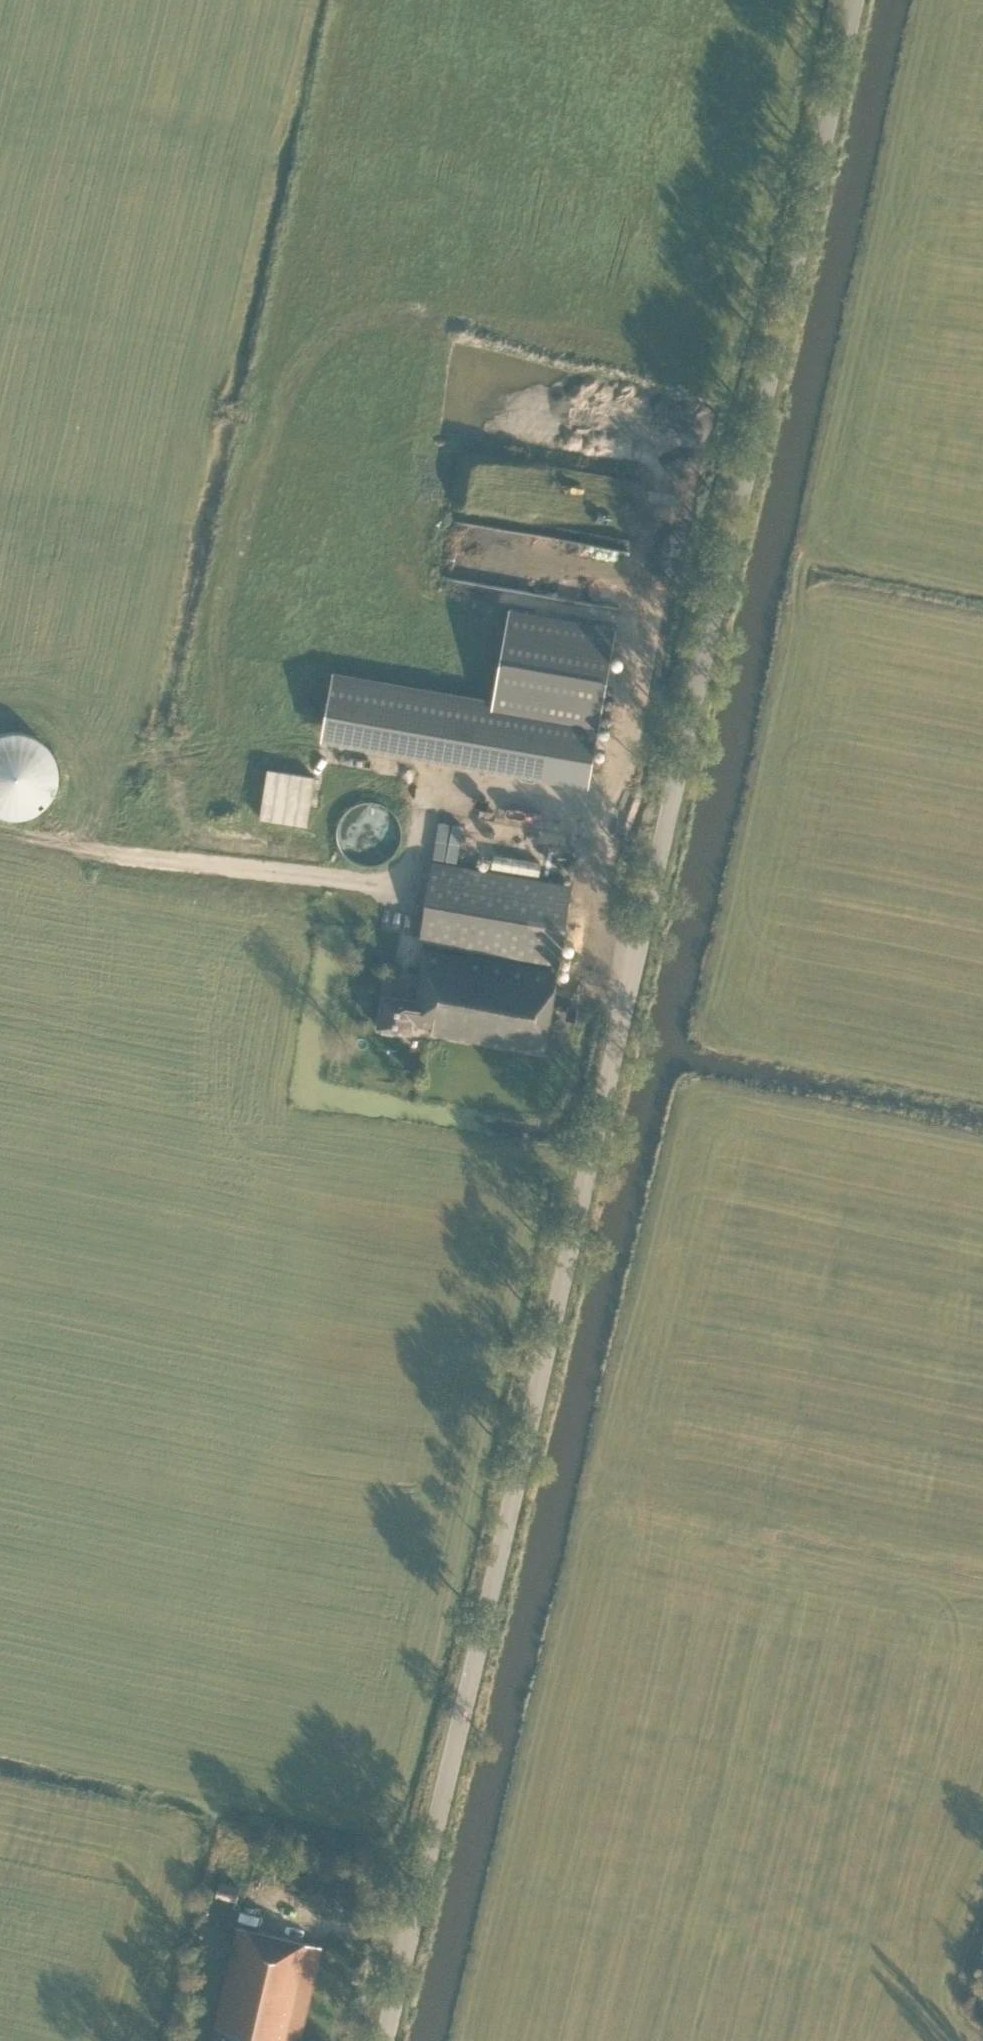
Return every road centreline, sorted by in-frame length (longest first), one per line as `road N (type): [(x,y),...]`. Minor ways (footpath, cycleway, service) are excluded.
road 1 (tertiary): [(387,2040),(852,0)]
road 2 (track): [(413,889),(0,832)]

